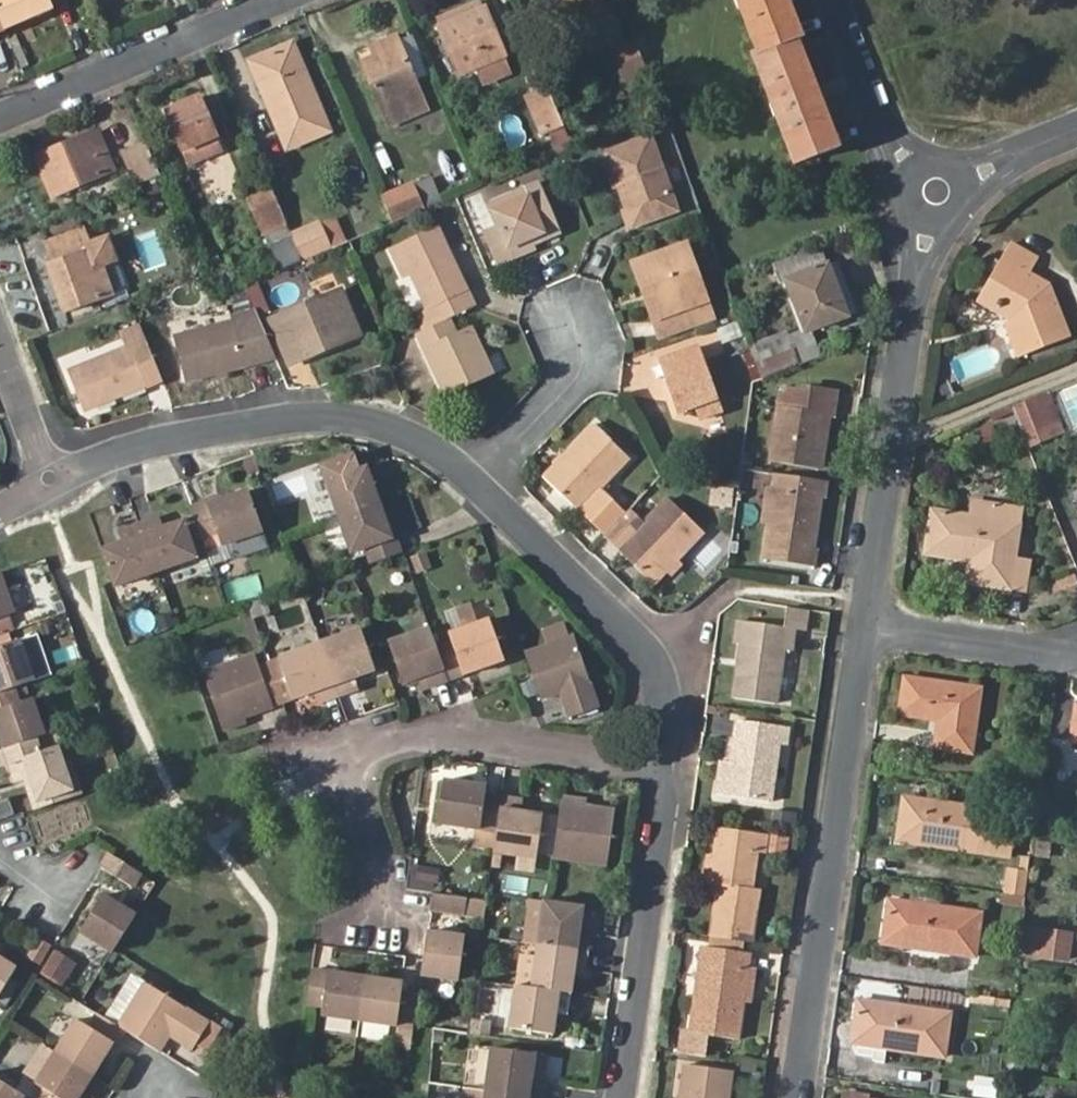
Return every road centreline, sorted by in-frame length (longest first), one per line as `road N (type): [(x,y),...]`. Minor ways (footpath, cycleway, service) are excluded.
road 1 (residential): [(667,766),(463,736),(411,737),(371,749),(348,768),(384,891),(381,920)]
road 2 (residential): [(801,1097),(867,624)]
road 3 (residential): [(477,479),(416,434),(320,414),(134,447),(53,481)]
road 4 (residential): [(867,624),(937,191)]
road 5 (residential): [(667,766),(666,686),(646,646),(477,479)]
road 6 (residential): [(622,1097),(667,766)]
road 7 (residential): [(278,0),(0,119)]
road 8 (residential): [(841,0),(890,137),(937,191)]
road 9 (residential): [(867,624),(1076,657)]
road 10 (residential): [(477,479),(570,386),(580,331)]
road 11 (residential): [(53,481),(0,337)]
road 12 (residential): [(937,191),(1076,134)]

